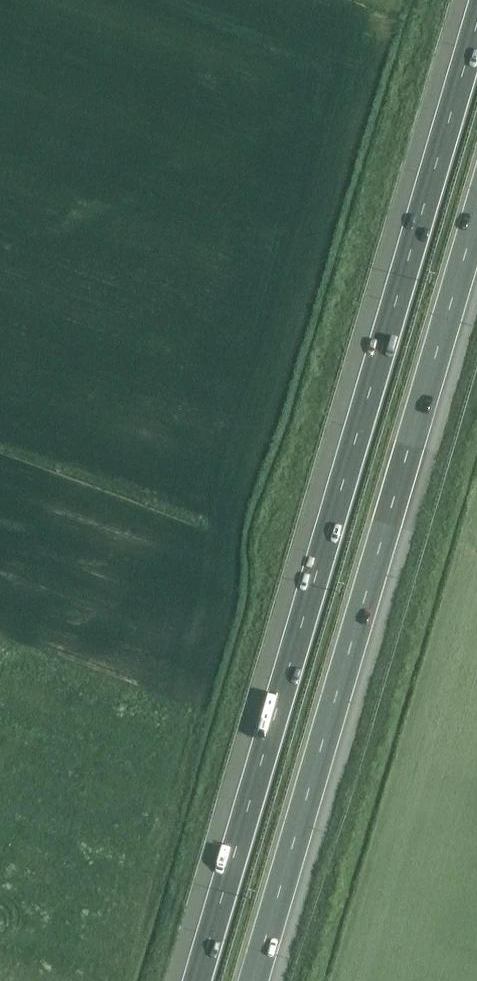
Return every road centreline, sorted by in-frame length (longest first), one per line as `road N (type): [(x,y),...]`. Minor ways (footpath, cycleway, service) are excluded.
road 1 (motorway): [(474,0),(190,980)]
road 2 (motorway): [(255,980),(476,227)]

